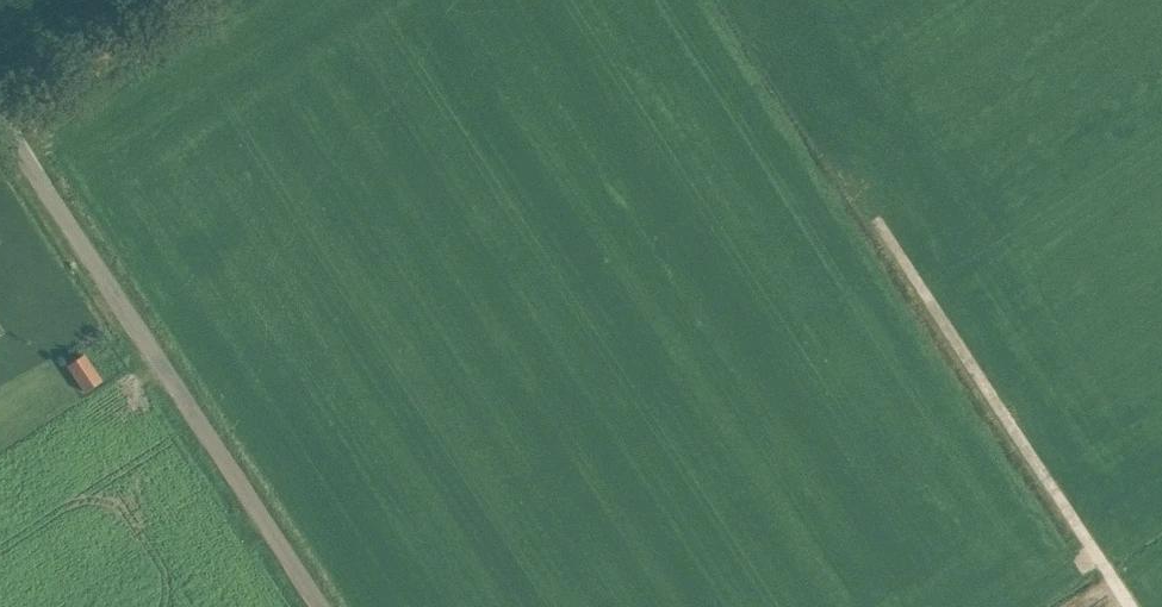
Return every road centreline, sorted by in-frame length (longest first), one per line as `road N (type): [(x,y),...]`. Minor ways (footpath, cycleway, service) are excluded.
road 1 (unclassified): [(327,606),(0,114)]
road 2 (unclassified): [(0,91),(143,0)]

